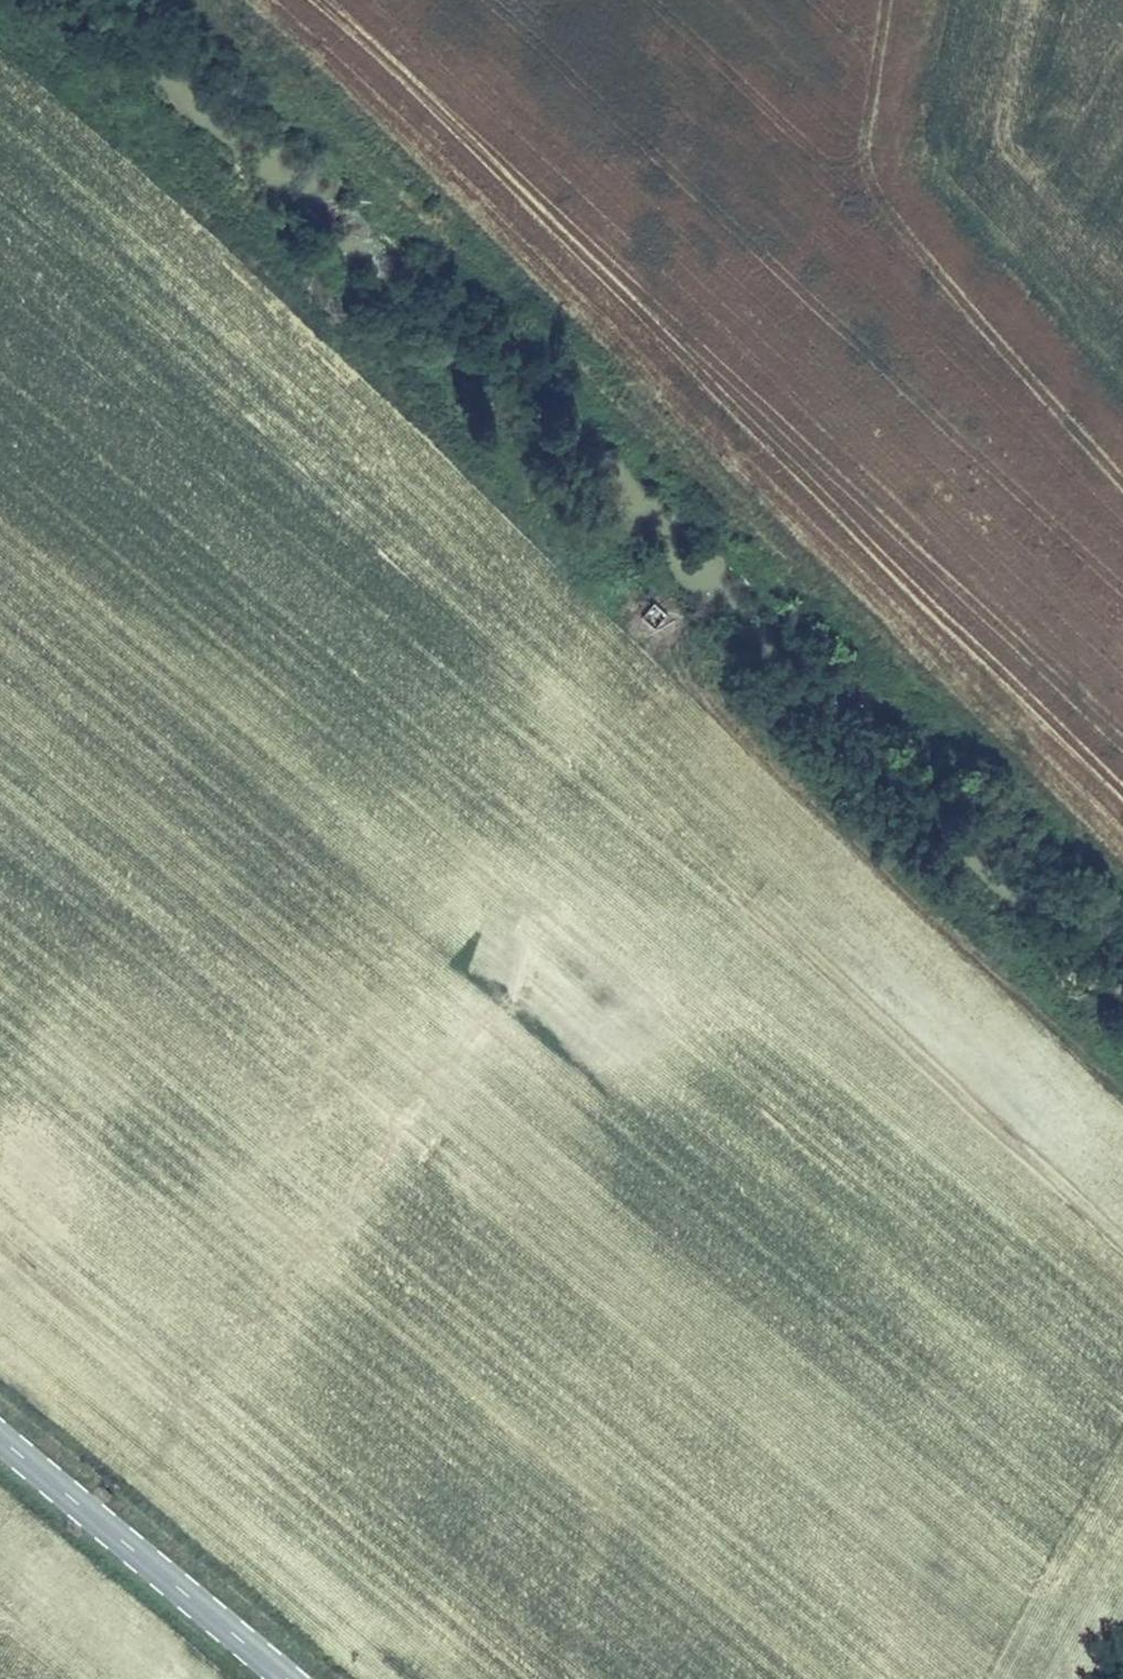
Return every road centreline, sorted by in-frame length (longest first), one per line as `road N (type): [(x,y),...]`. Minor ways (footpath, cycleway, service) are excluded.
road 1 (track): [(182,0),(393,182),(1122,880)]
road 2 (secondary): [(284,1678),(0,1438)]

